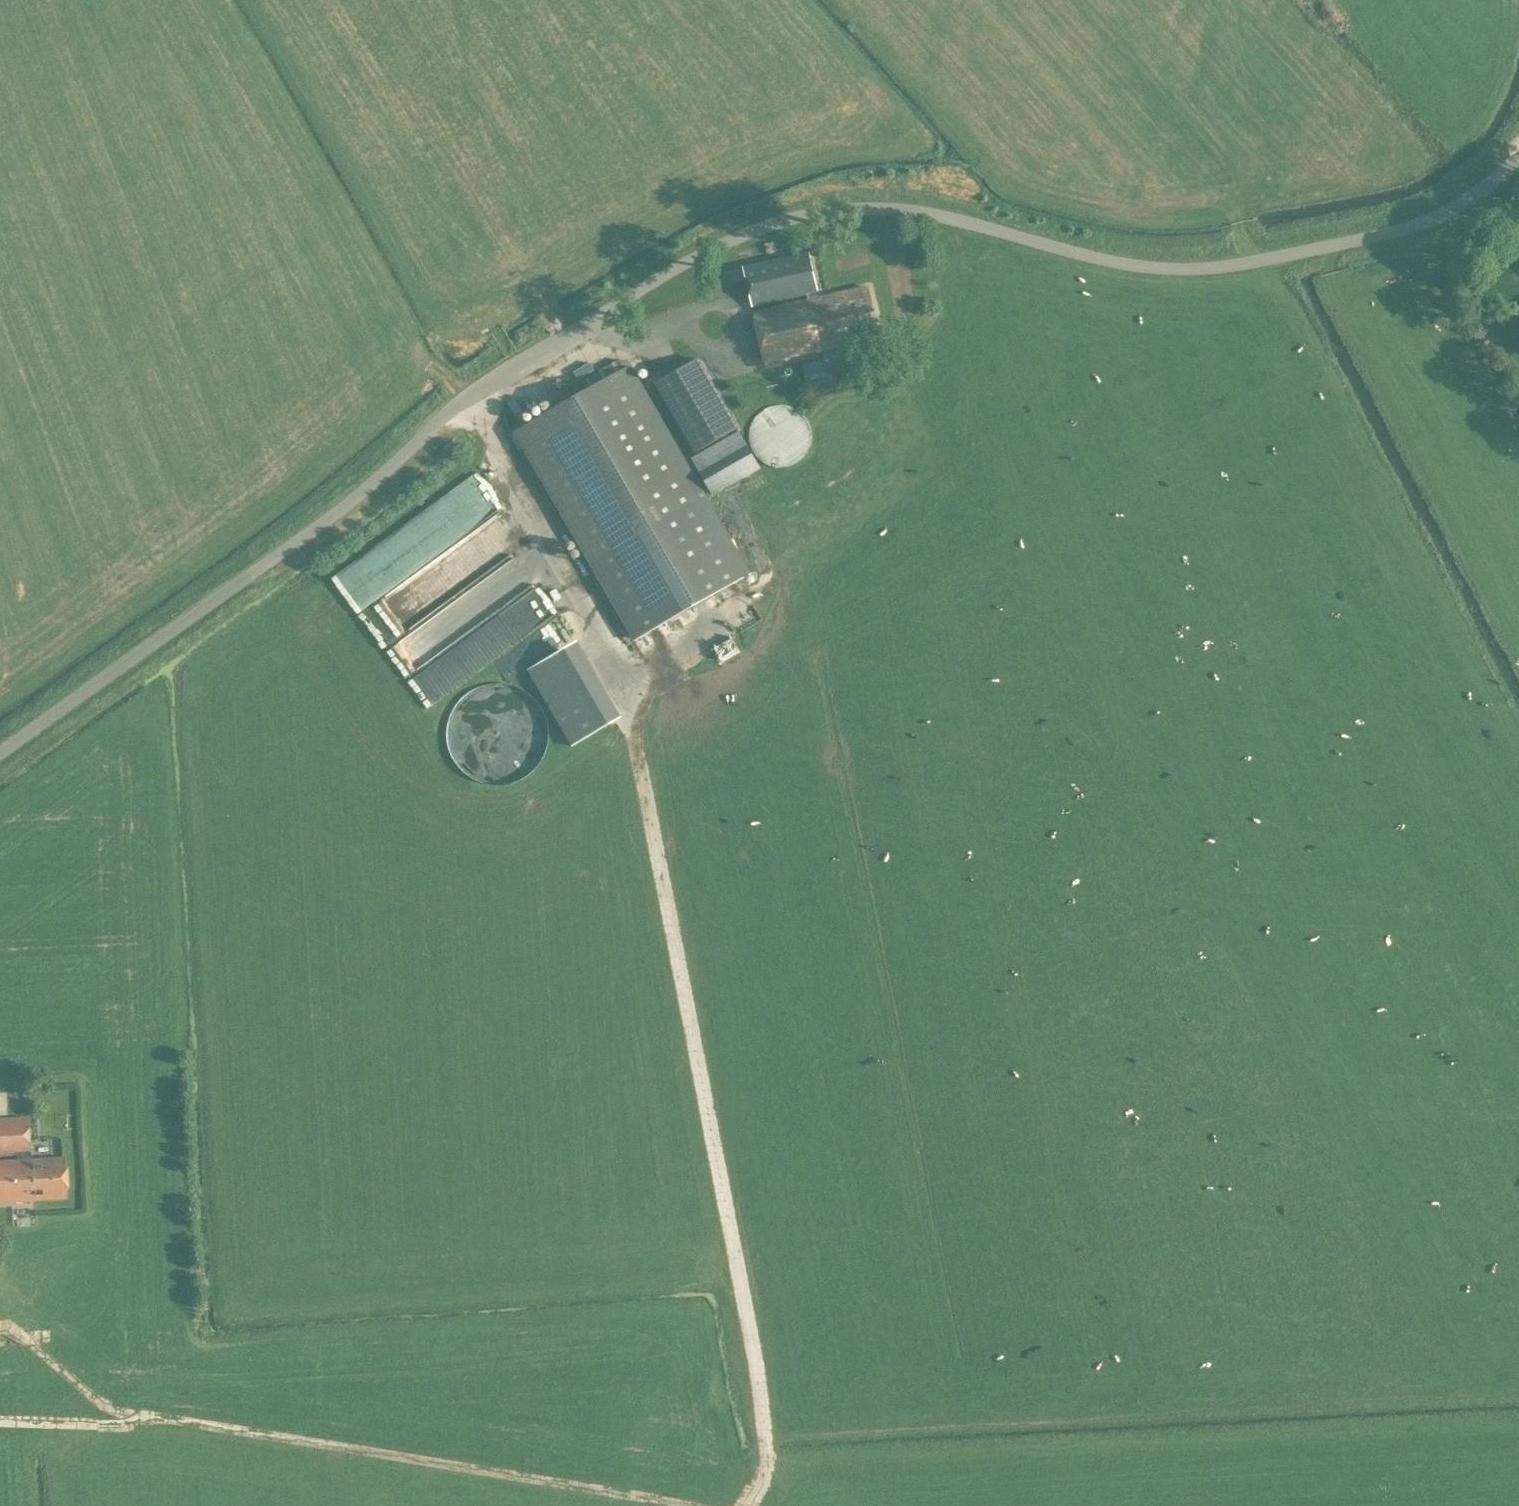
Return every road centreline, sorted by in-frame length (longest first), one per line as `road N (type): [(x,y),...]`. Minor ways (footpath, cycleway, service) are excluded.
road 1 (unclassified): [(0,747),(278,549),(472,383),(759,222),(799,209),(885,203),(1129,260),(1220,260),(1435,211),(1500,170),(1518,144)]

